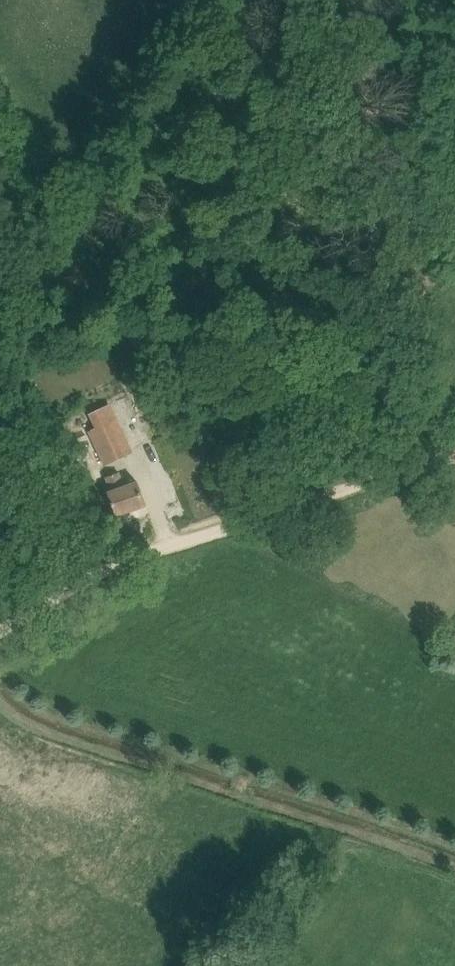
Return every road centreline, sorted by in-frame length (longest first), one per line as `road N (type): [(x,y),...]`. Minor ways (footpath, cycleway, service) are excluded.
road 1 (unclassified): [(0,636),(191,533),(454,461)]

